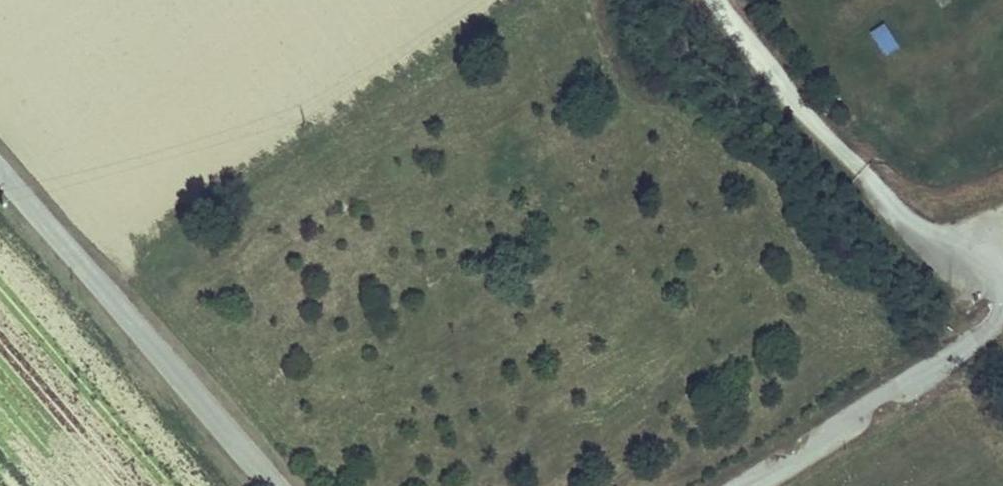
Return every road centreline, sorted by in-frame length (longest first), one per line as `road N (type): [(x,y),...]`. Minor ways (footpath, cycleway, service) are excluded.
road 1 (unclassified): [(274,485),(0,164)]
road 2 (unclassified): [(751,485),(976,343),(1002,299)]

